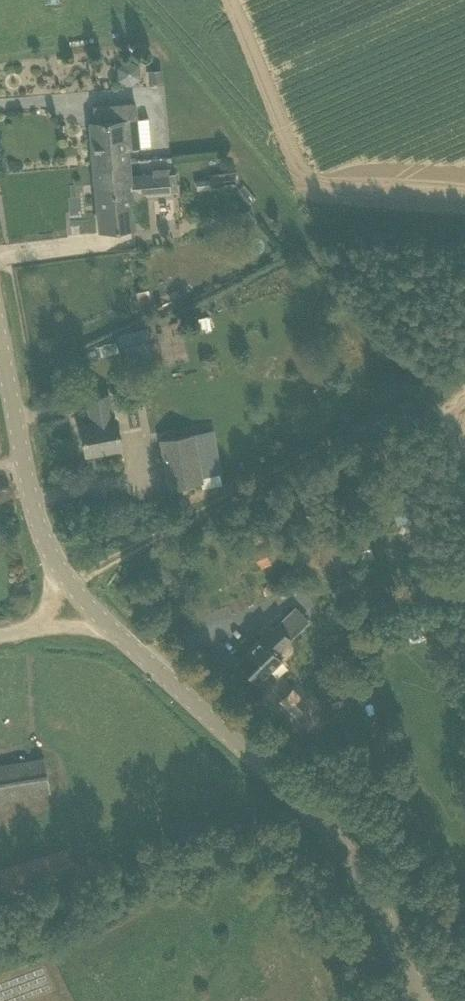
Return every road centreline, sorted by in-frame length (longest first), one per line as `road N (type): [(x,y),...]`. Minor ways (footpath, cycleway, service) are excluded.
road 1 (tertiary): [(423,1000),(362,868),(327,826),(63,585),(44,548),(0,340)]
road 2 (track): [(36,641),(63,585),(172,519),(425,396)]
road 3 (track): [(128,644),(79,636),(0,645)]

